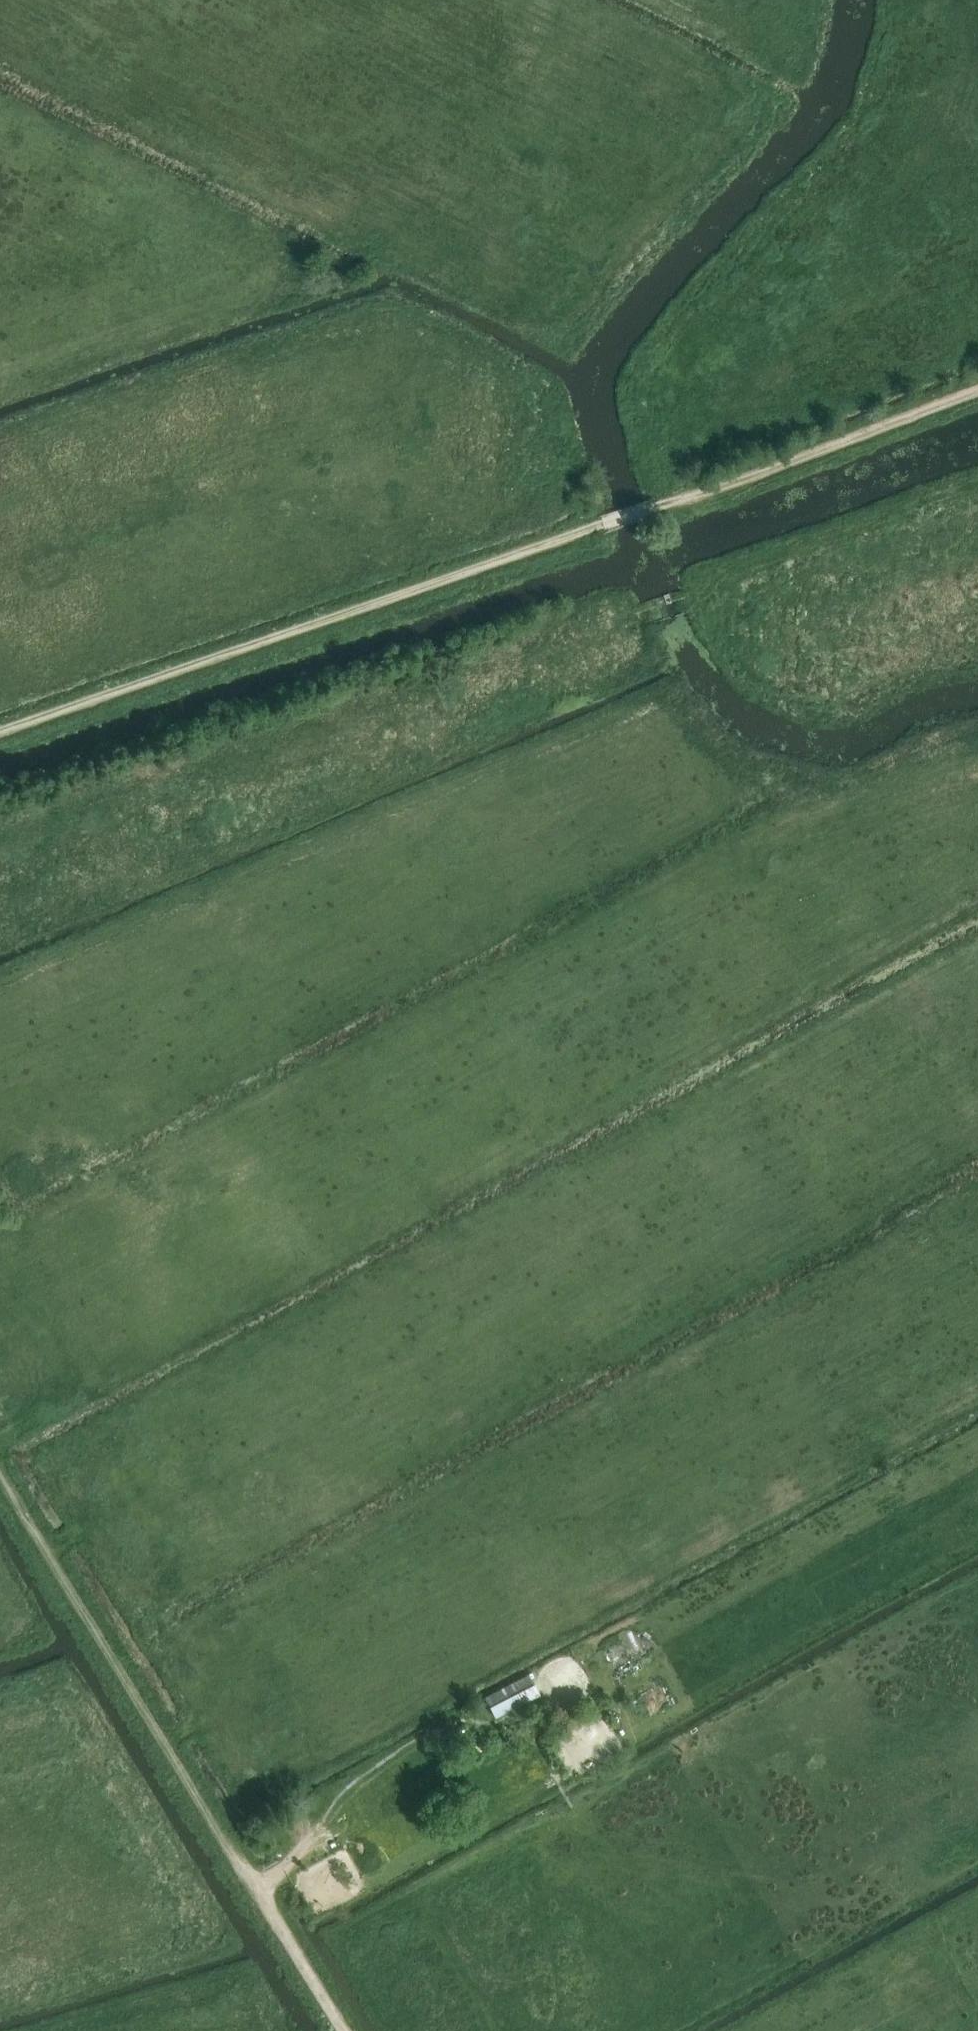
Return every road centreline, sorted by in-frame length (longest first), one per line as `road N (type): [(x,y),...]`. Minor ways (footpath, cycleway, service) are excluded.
road 1 (track): [(0,730),(977,390)]
road 2 (track): [(343,2030),(0,1474)]

